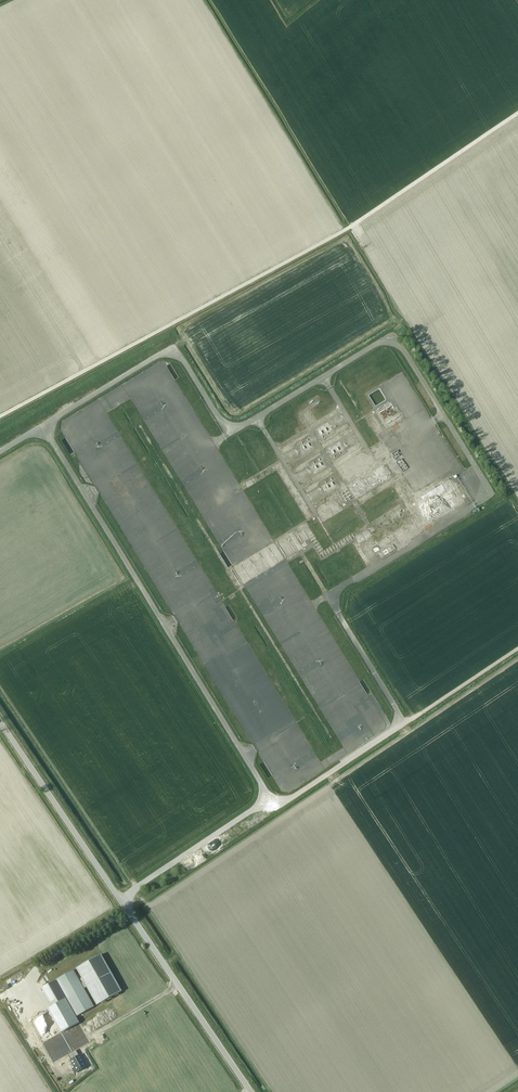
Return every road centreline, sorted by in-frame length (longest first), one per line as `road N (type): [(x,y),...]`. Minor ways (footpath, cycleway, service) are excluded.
road 1 (unclassified): [(251,1091),(0,723)]
road 2 (track): [(405,725),(517,651)]

